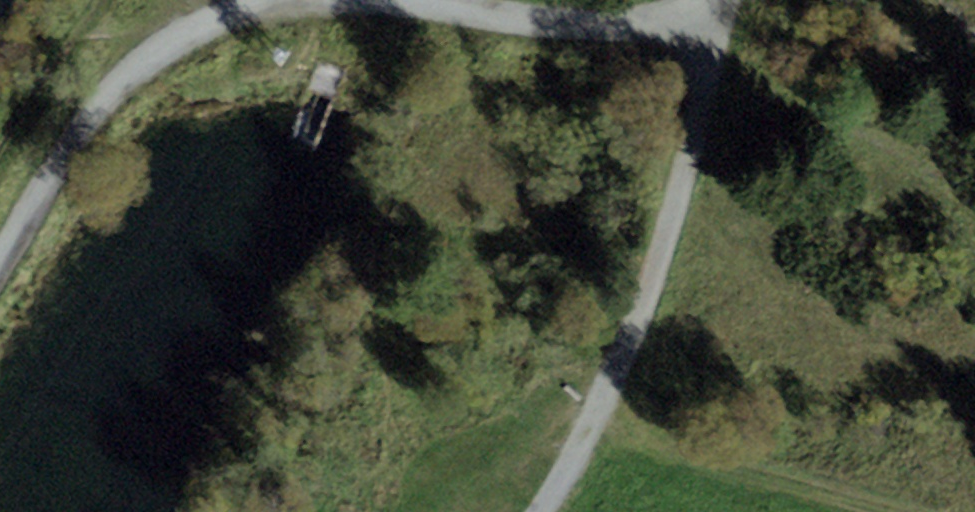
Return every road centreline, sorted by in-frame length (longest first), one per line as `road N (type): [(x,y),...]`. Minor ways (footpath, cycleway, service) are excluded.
road 1 (track): [(725,9),(636,325),(575,460),(542,511)]
road 2 (track): [(305,0),(209,23),(139,70),(96,106),(0,258)]
road 3 (track): [(725,9),(611,25),(355,0)]
road 4 (track): [(594,421),(886,511)]

